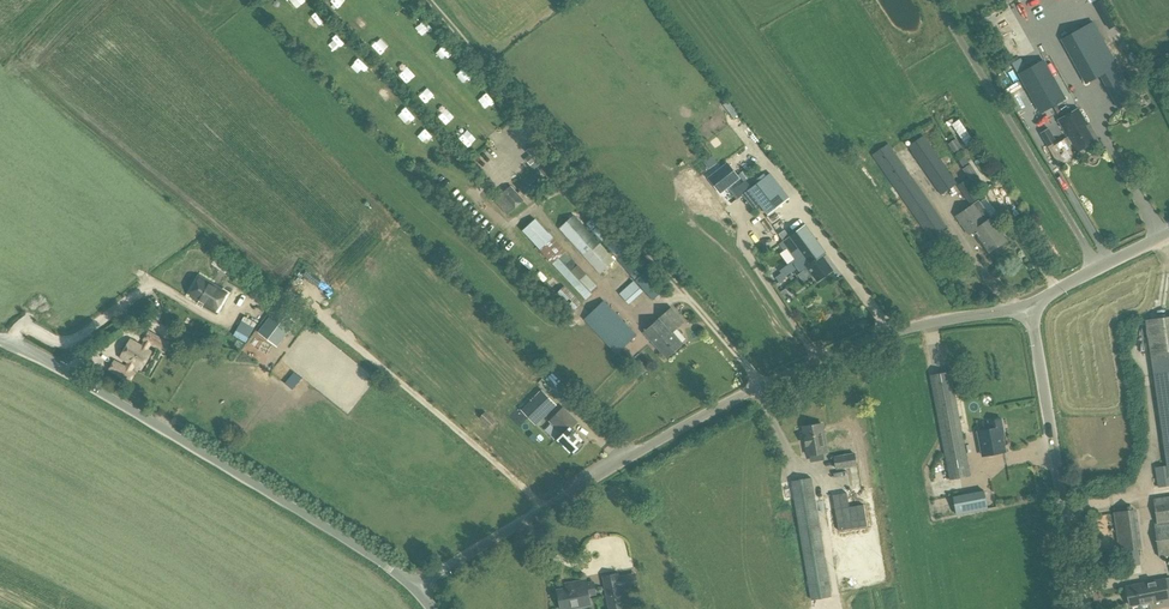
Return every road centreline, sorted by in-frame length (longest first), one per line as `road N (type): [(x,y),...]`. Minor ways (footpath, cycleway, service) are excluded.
road 1 (unclassified): [(414,589),(764,385),(904,329),(1036,303)]
road 2 (track): [(429,0),(764,385)]
road 3 (unclassified): [(414,589),(162,427),(0,340)]
road 4 (unclassified): [(1082,608),(1035,338),(1036,303)]
road 5 (track): [(314,307),(546,508)]
road 6 (unclassified): [(1036,303),(1168,233)]

